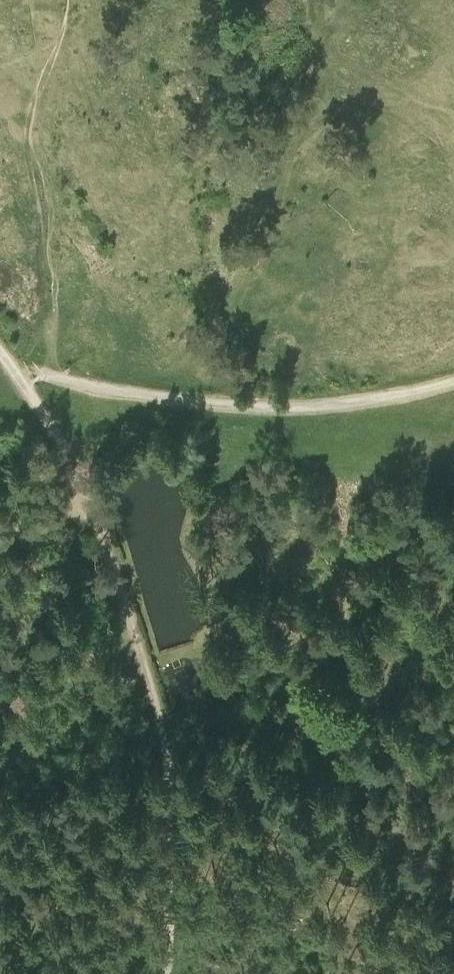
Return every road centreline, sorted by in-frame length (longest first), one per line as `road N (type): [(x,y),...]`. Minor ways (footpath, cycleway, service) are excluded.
road 1 (track): [(15,377),(75,470),(163,729),(171,784),(169,973)]
road 2 (track): [(15,377),(165,404),(291,407),(453,381)]

